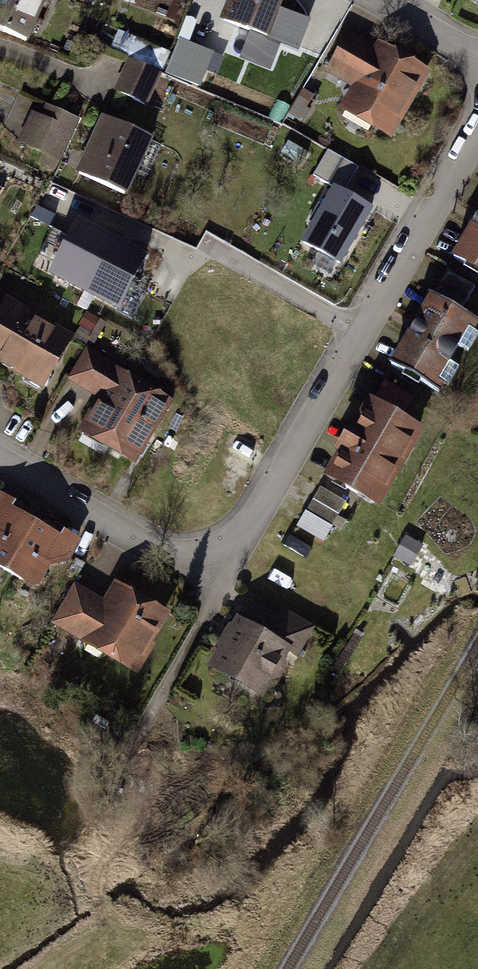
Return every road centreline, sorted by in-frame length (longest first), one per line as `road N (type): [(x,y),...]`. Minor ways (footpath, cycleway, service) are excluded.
road 1 (residential): [(217,570),(359,333)]
road 2 (residential): [(217,570),(170,560),(0,461)]
road 3 (residential): [(359,333),(477,131)]
road 4 (residential): [(359,333),(208,245)]
road 5 (residential): [(142,721),(217,570)]
road 6 (residential): [(477,54),(365,0)]

